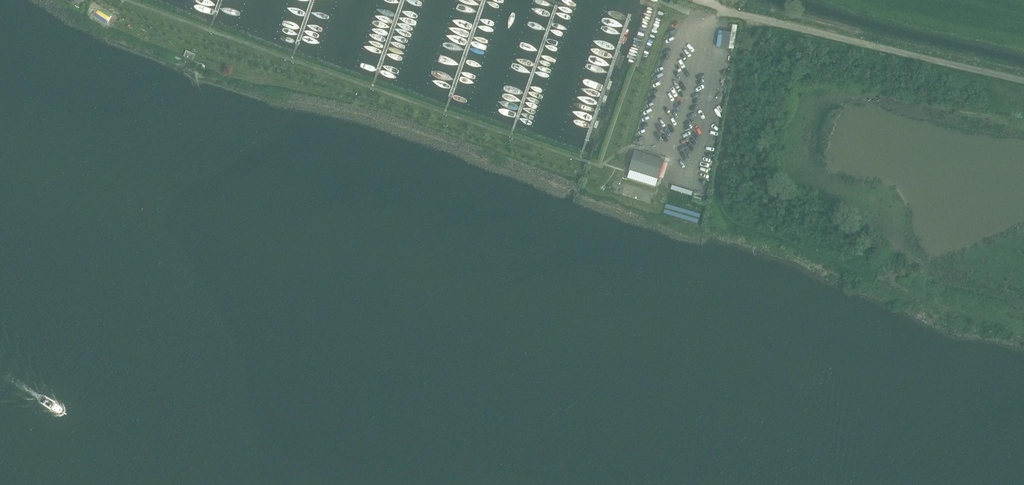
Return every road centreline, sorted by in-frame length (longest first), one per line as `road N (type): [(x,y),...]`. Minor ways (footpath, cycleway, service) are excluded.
road 1 (unclassified): [(1023,82),(754,21)]

